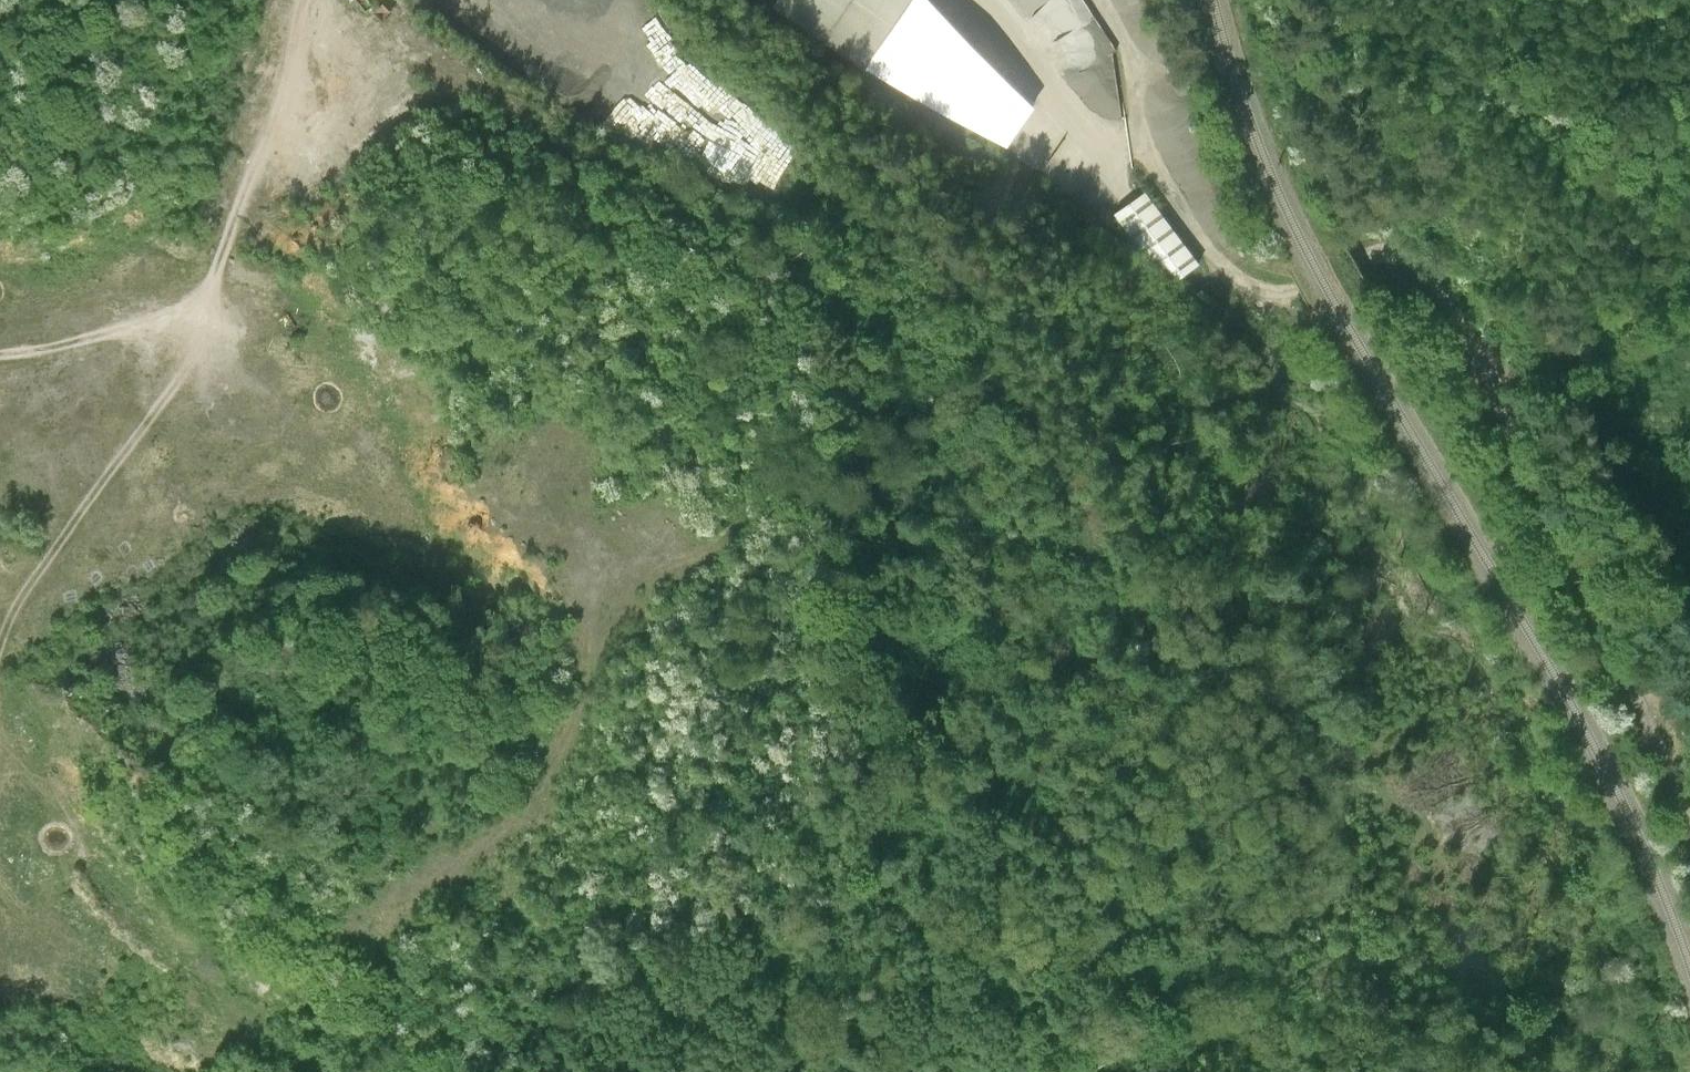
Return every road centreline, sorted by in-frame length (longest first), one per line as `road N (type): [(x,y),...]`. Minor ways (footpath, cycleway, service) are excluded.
road 1 (track): [(1689,290),(1598,362),(1491,381)]

